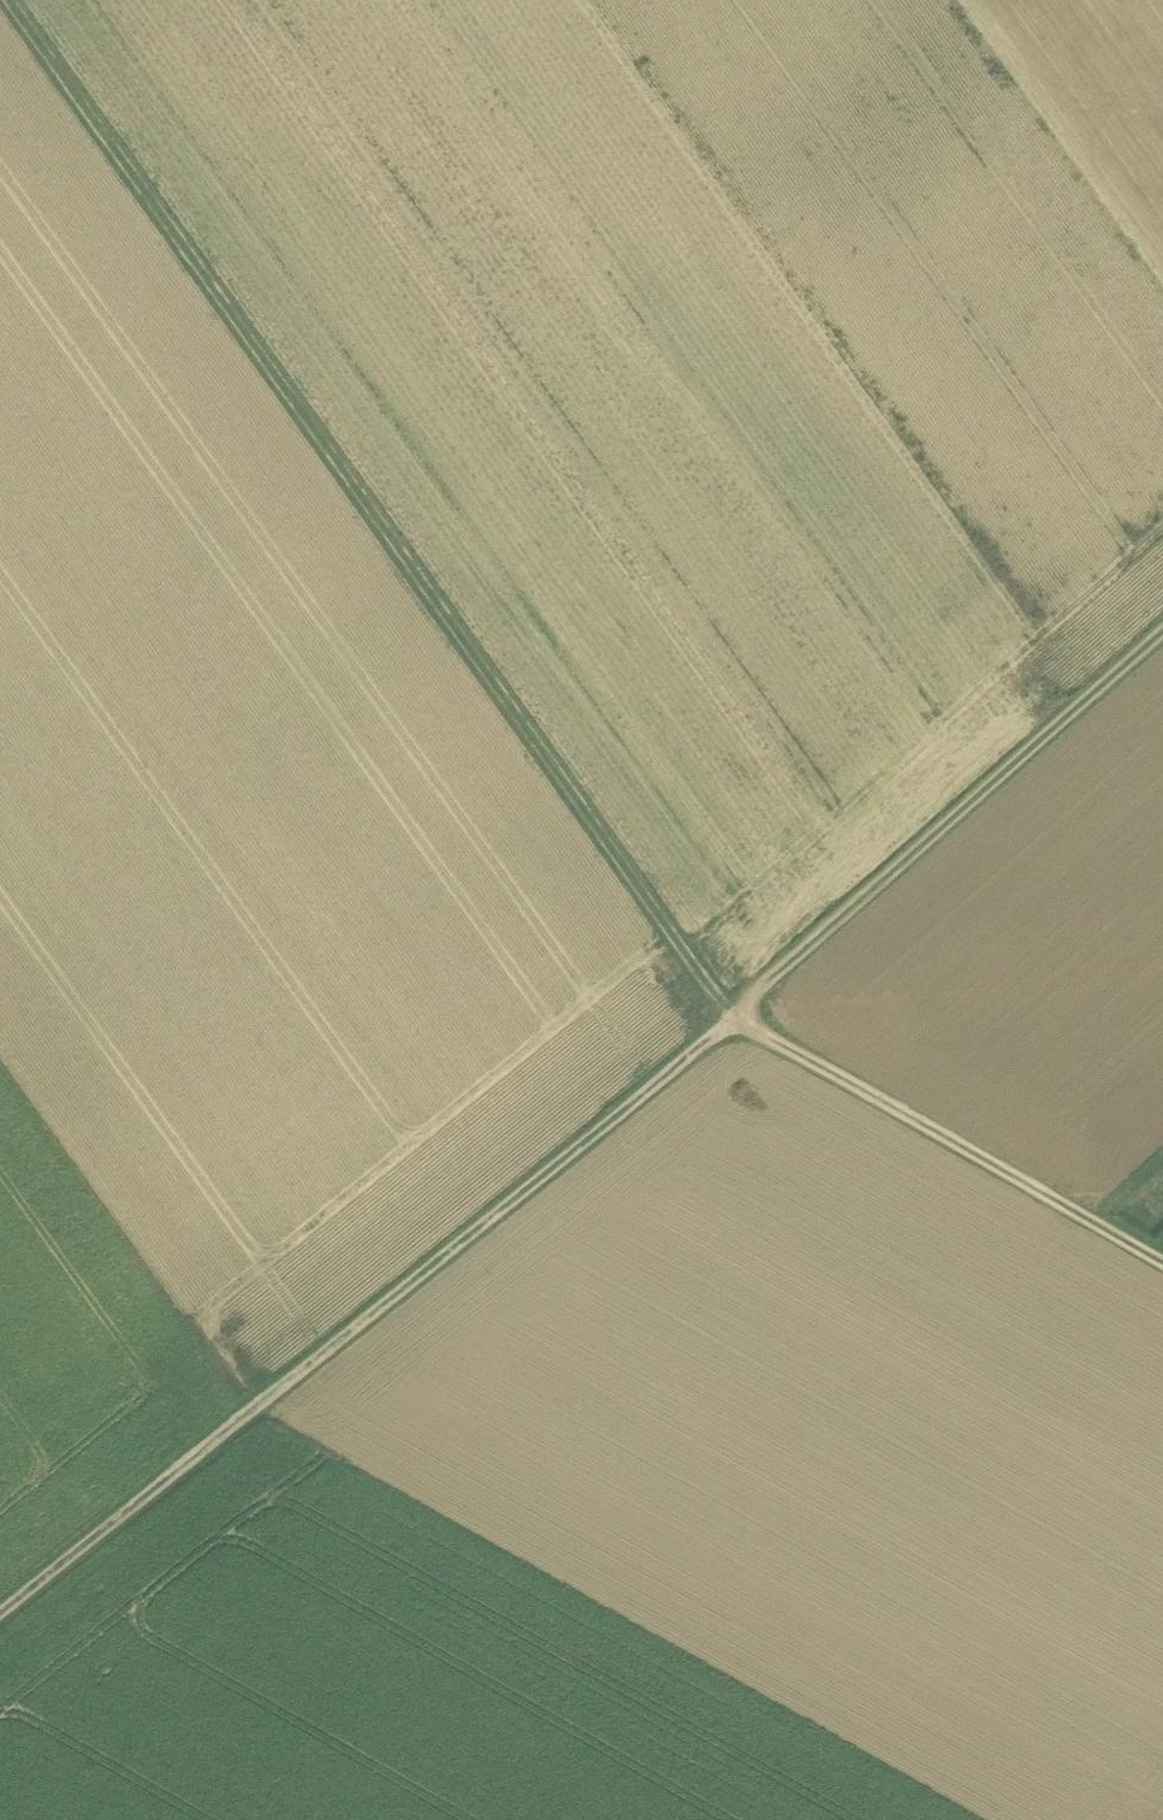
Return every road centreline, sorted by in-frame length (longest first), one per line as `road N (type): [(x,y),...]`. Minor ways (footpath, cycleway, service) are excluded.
road 1 (track): [(14,0),(733,1016)]
road 2 (track): [(733,1016),(0,1613)]
road 3 (track): [(733,1016),(1162,634)]
road 4 (track): [(733,1016),(1162,1264)]

